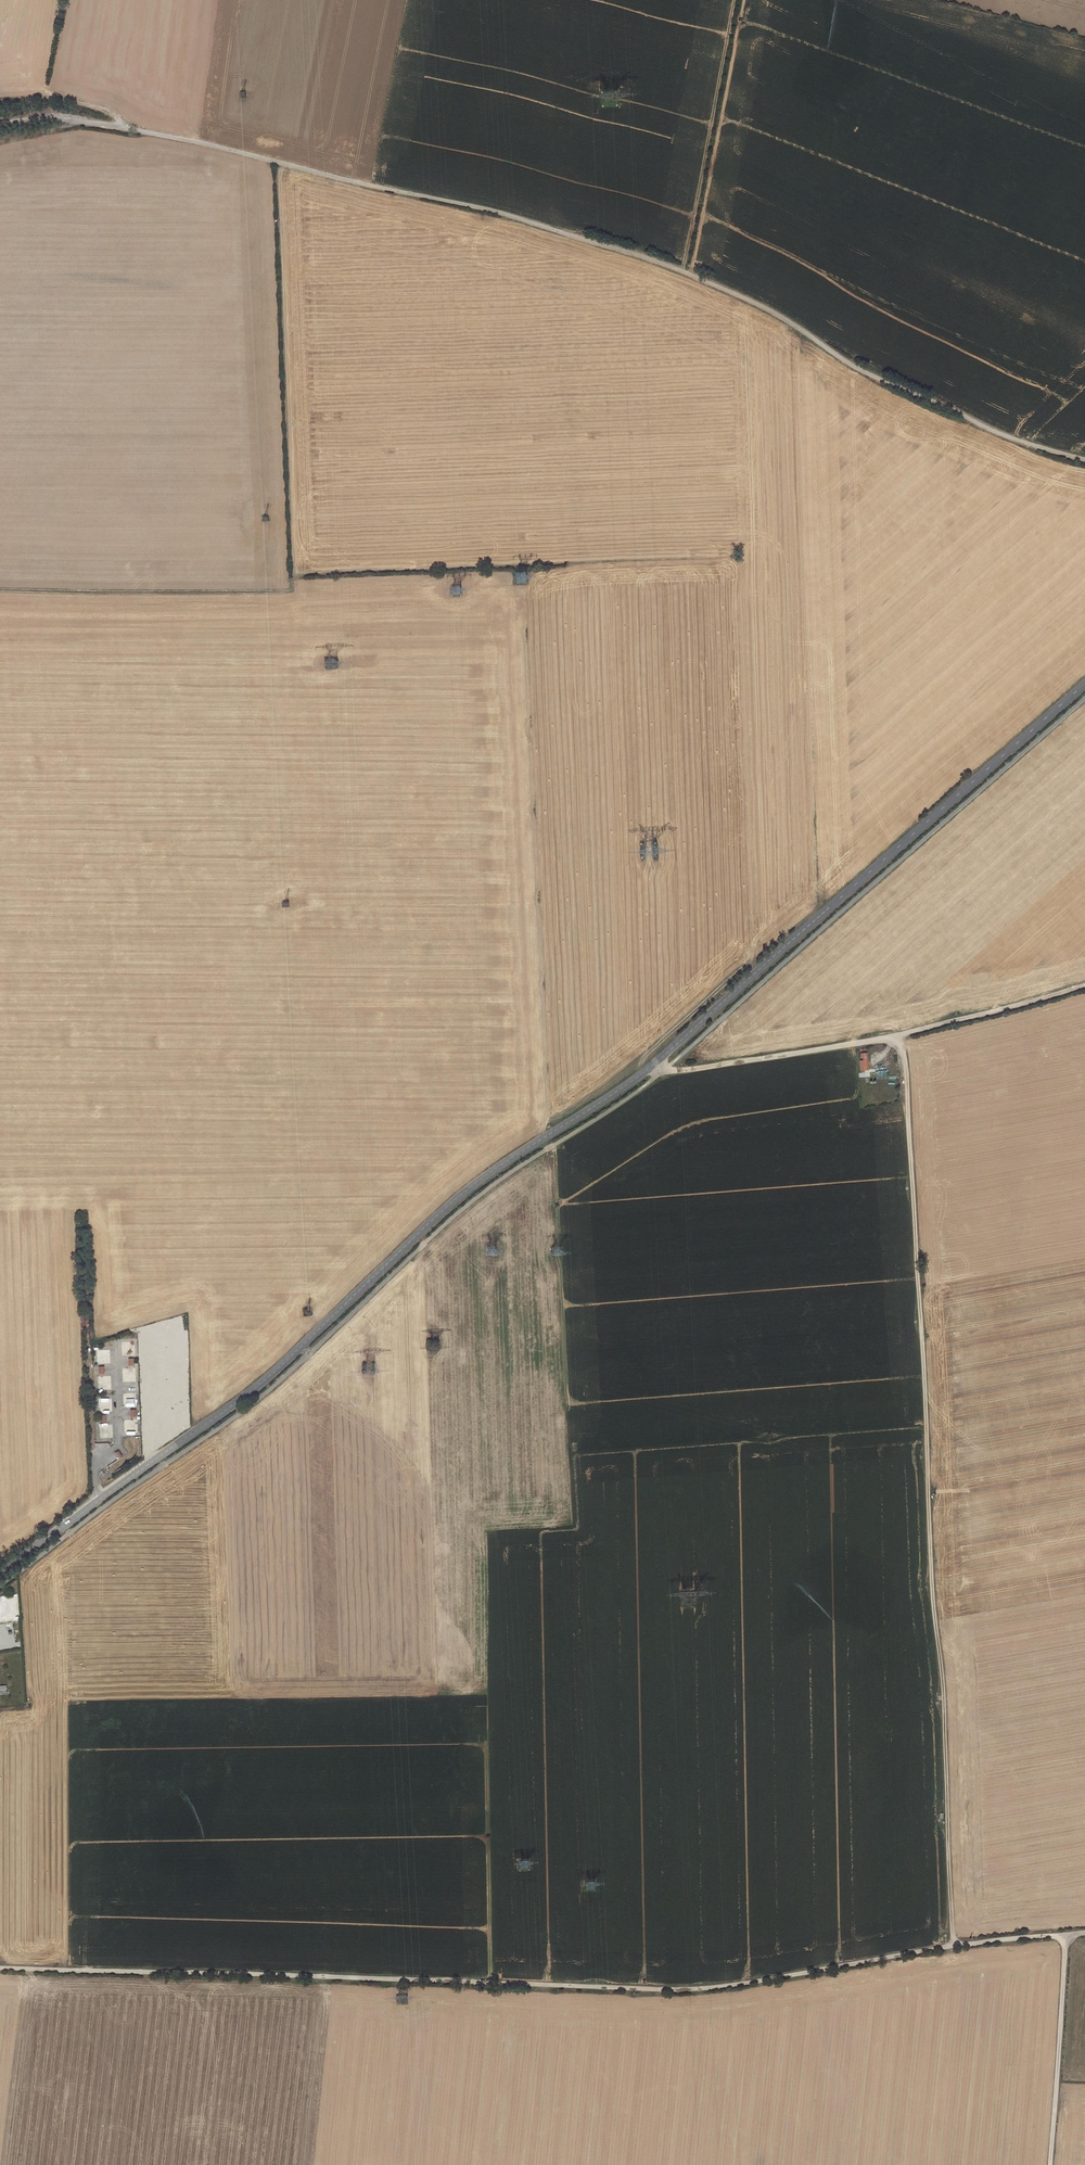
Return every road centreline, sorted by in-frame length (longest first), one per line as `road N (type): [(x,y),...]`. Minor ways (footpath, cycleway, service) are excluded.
road 1 (tertiary): [(0,1574),(258,1385),(475,1184),(662,1060),(1084,685)]
road 2 (track): [(1084,1934),(953,1945),(706,1995),(0,1968)]
road 3 (track): [(953,1945),(902,1035)]
road 4 (track): [(662,1060),(673,1065),(902,1035),(1084,989)]
road 5 (track): [(1049,2164),(1067,1935)]
road 6 (track): [(96,1471),(88,1346)]

